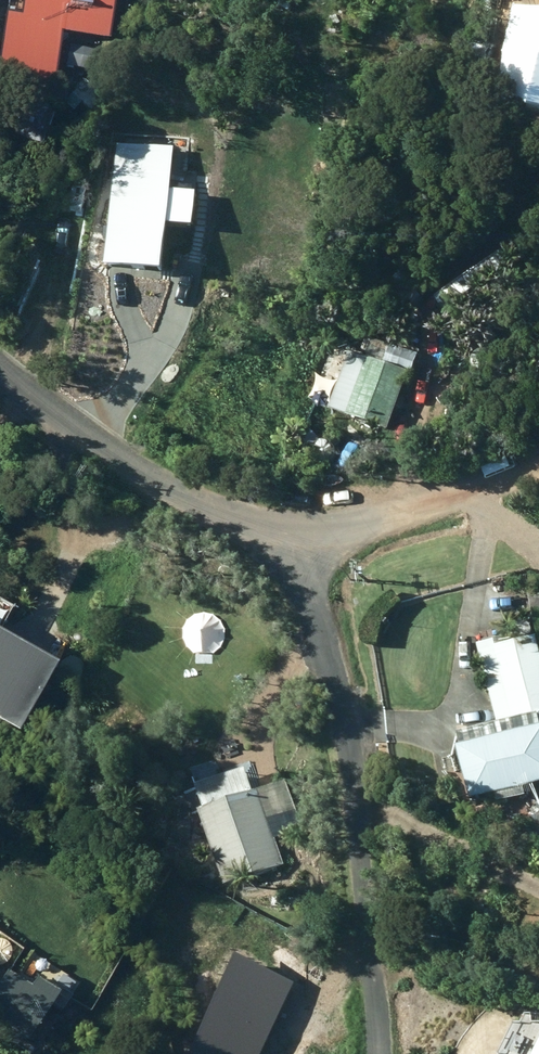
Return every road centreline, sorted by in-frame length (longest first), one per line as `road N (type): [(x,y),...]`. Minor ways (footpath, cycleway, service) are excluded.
road 1 (residential): [(295,553),(353,746),(380,1053)]
road 2 (residential): [(0,369),(206,511),(295,553)]
road 3 (residential): [(295,553),(538,466)]

